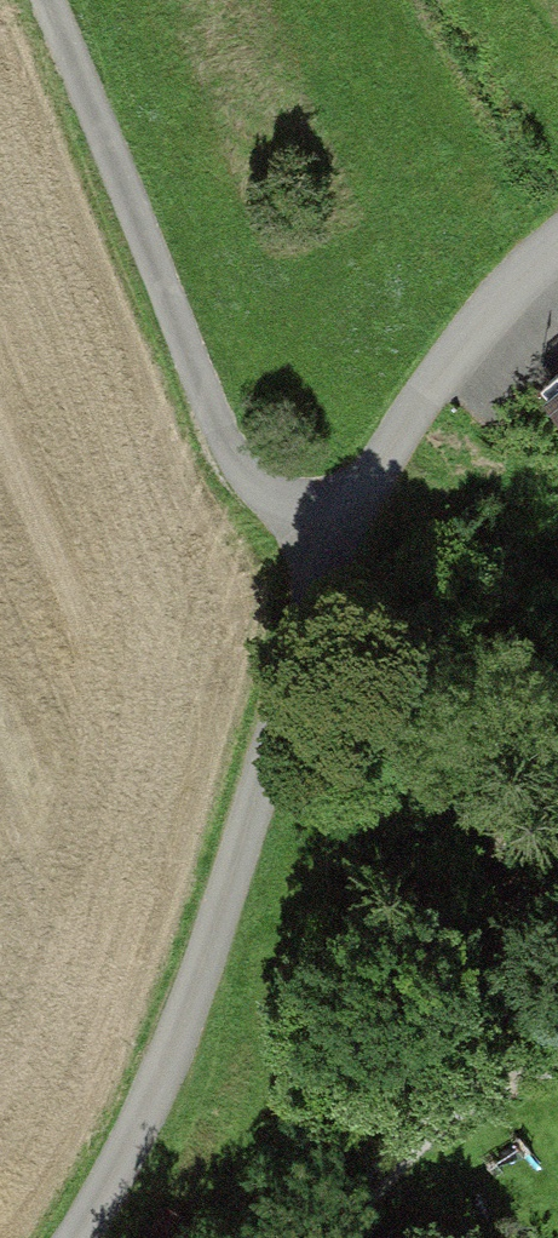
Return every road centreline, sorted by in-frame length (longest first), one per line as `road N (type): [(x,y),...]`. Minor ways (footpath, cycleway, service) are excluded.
road 1 (unclassified): [(81,1237),(109,1196),(193,1003),(341,540),(445,365),(557,252)]
road 2 (track): [(341,540),(234,464),(47,0)]
road 3 (track): [(557,1080),(509,1088),(436,1126),(323,1237)]

